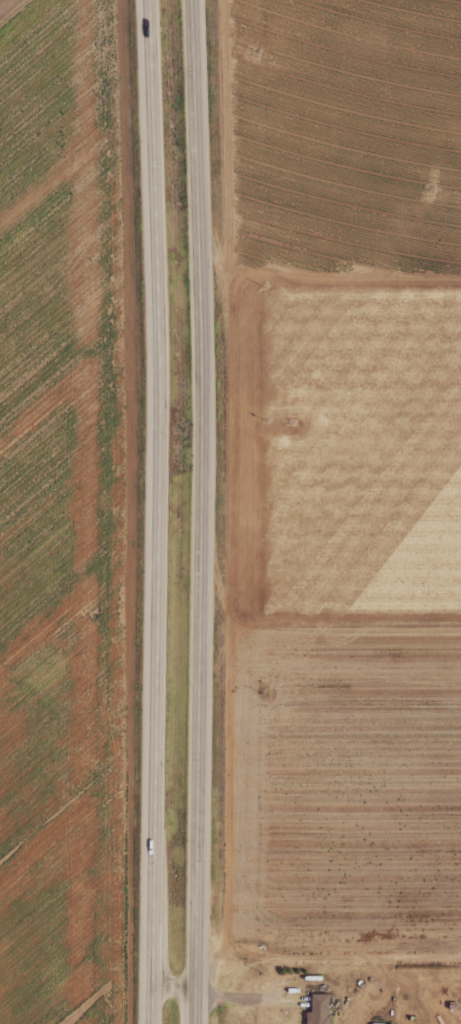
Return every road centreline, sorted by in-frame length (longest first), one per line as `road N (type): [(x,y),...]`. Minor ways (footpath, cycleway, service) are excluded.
road 1 (trunk): [(204,1023),(212,397),(199,0)]
road 2 (trunk): [(153,0),(160,301),(151,1023)]

